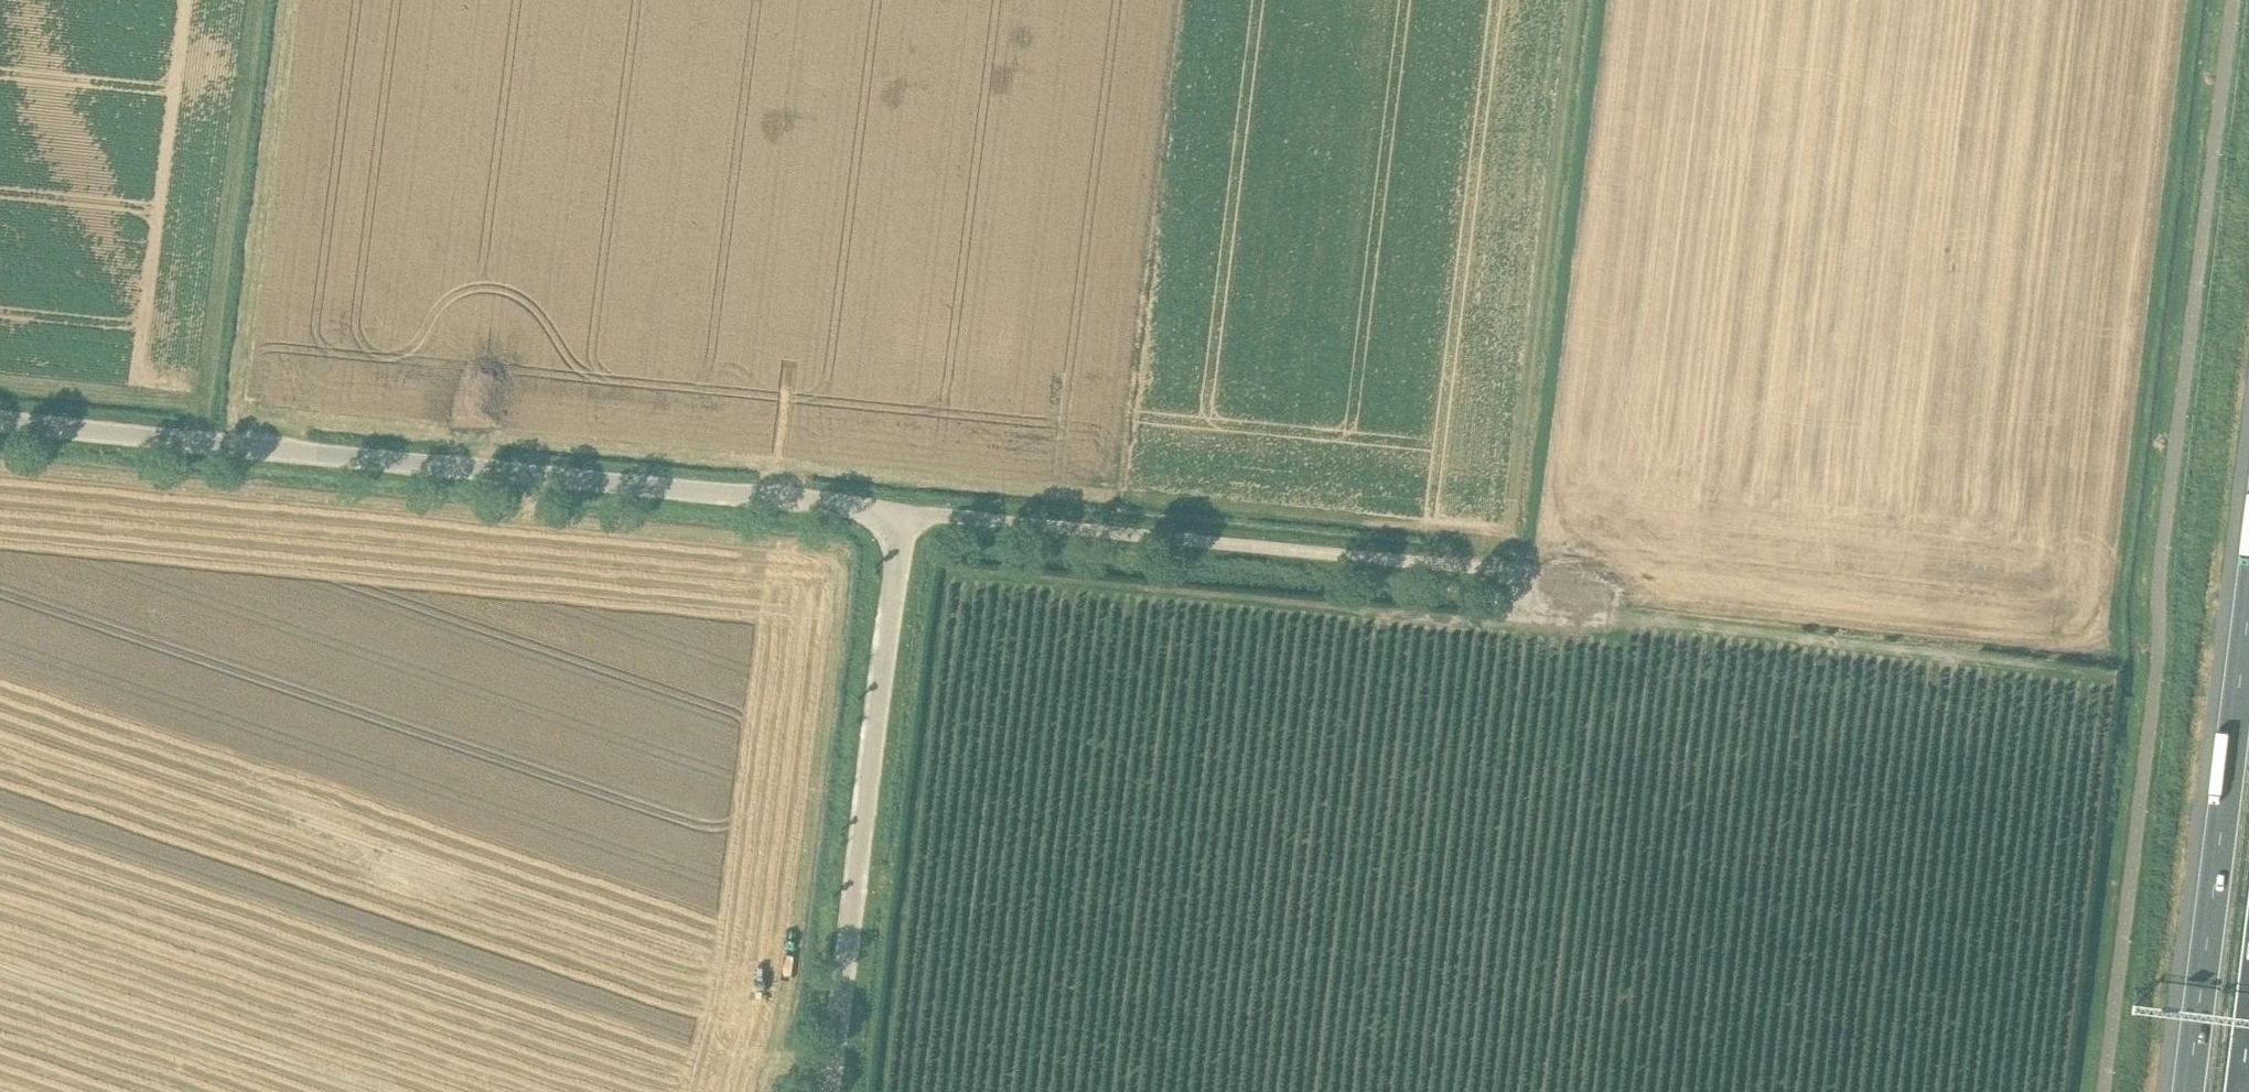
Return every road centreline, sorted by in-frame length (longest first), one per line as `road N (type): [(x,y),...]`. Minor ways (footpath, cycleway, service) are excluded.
road 1 (unclassified): [(904,514),(0,423)]
road 2 (unclassified): [(1574,575),(904,514)]
road 3 (unclassified): [(829,1091),(904,514)]
road 4 (motorway): [(2248,619),(2190,1091)]

